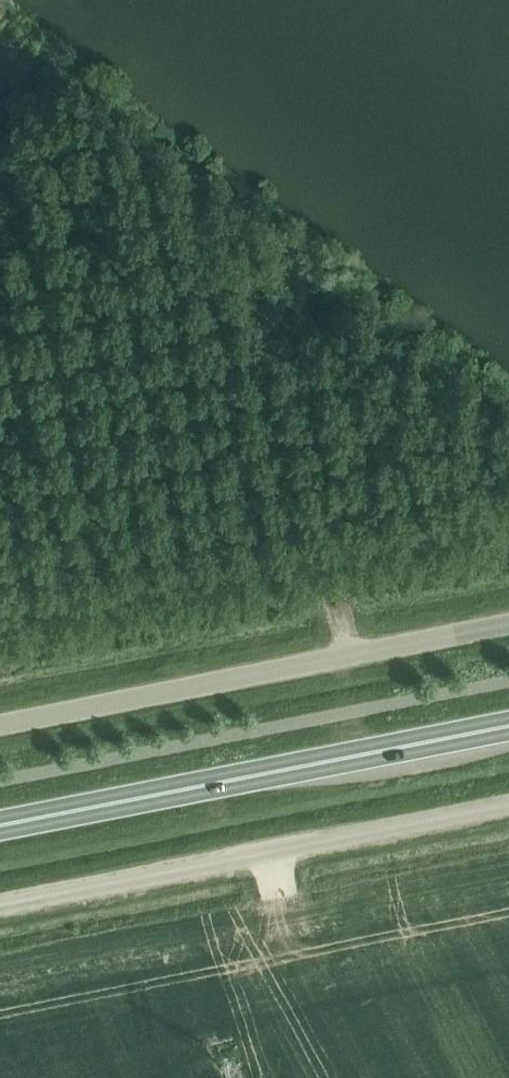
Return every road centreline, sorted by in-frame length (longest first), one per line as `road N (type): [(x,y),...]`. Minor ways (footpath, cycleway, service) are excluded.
road 1 (trunk): [(0,824),(508,722)]
road 2 (unclassified): [(0,725),(508,623)]
road 3 (unclassified): [(0,906),(508,806)]

